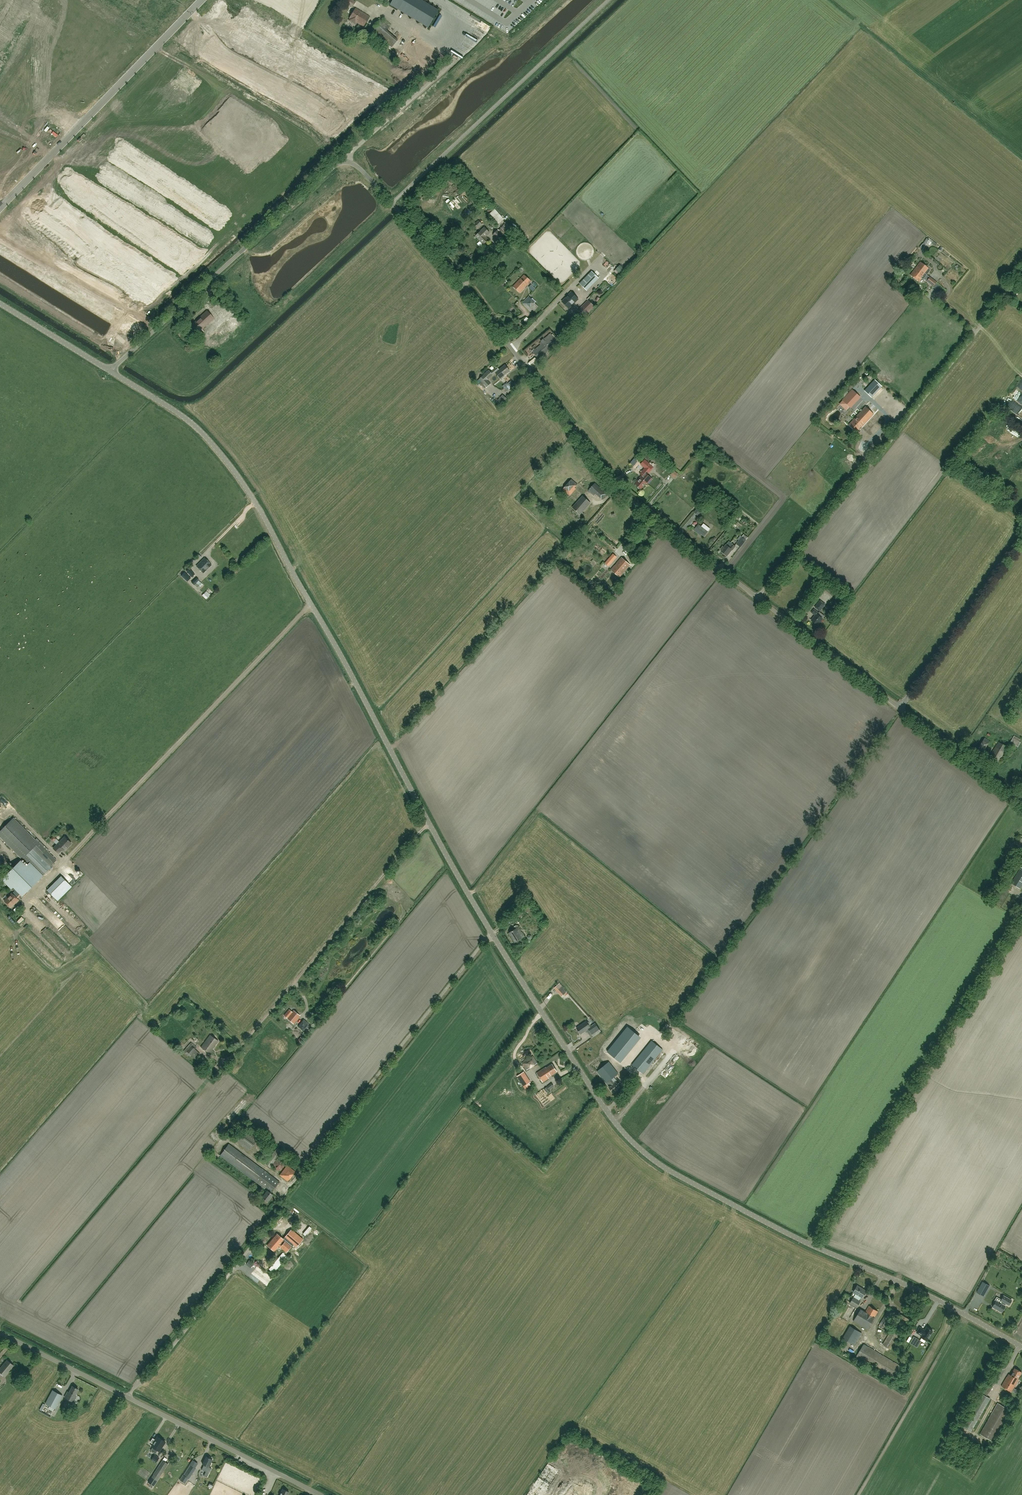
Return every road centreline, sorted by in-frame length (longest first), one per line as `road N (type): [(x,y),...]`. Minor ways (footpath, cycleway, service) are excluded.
road 1 (tertiary): [(1021,1348),(701,1189),(646,1154),(614,1122),(493,935),(235,470),(189,421),(110,371)]
road 2 (unclassified): [(1021,804),(628,500),(484,310),(349,155)]
road 3 (unclassified): [(325,1494),(0,1332)]
road 4 (unclassified): [(110,371),(349,155)]
road 5 (unclassified): [(202,0),(0,207)]
road 6 (tertiary): [(110,371),(0,303)]

